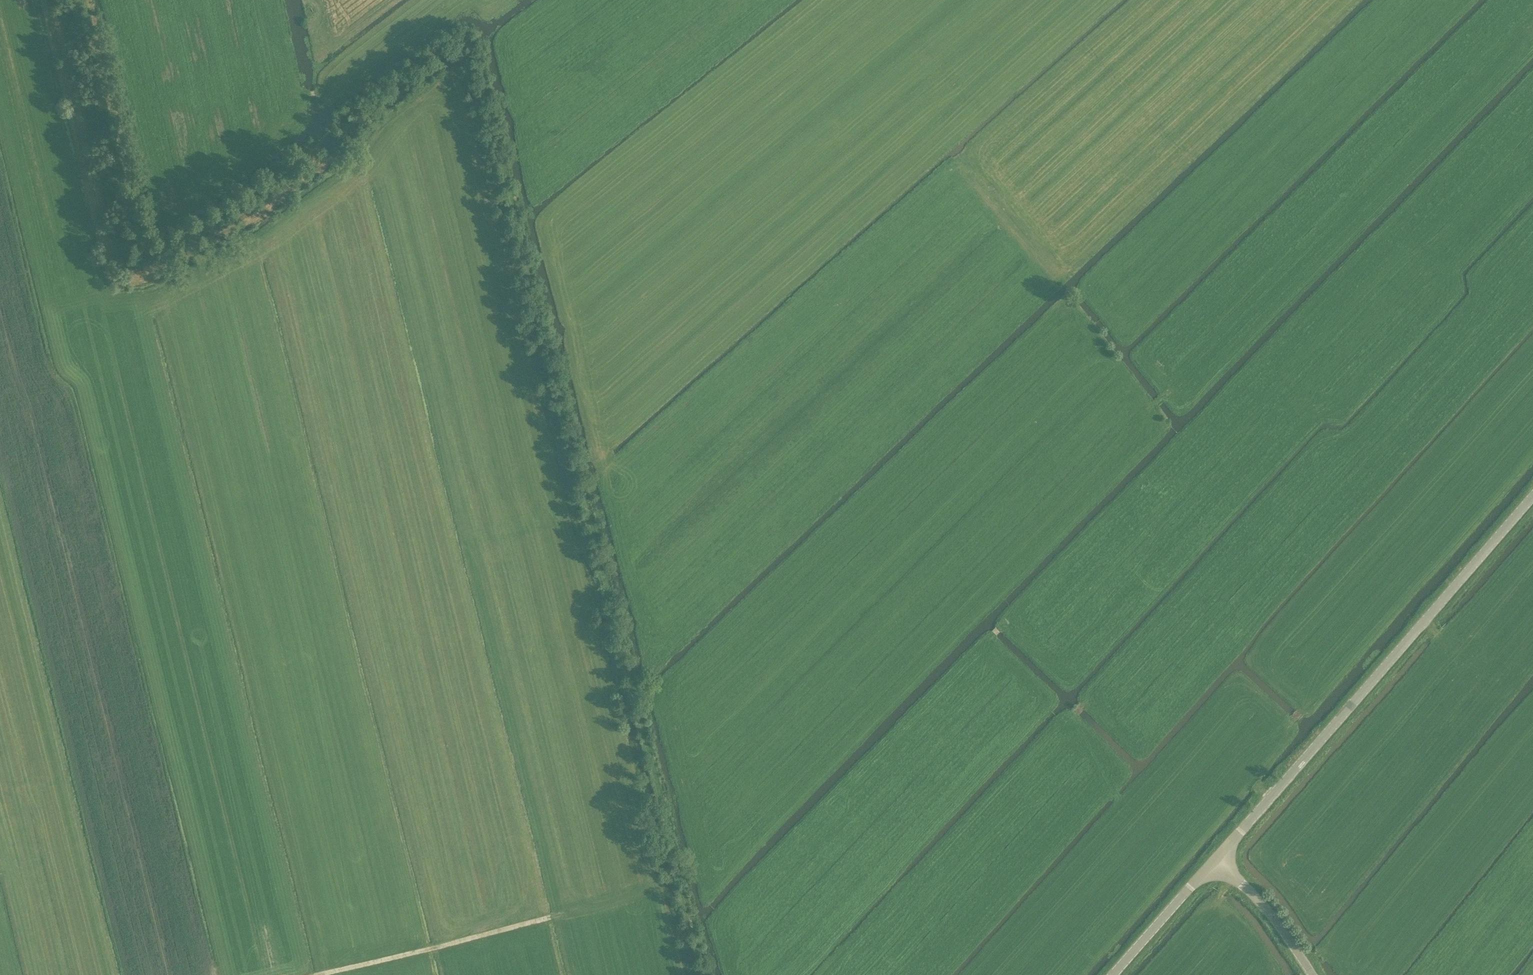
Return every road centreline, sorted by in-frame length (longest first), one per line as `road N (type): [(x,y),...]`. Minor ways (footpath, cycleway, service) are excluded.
road 1 (unclassified): [(1216,860),(1532,491)]
road 2 (track): [(321,974),(562,914)]
road 3 (unclassified): [(1114,974),(1216,860)]
road 4 (unclassified): [(1313,974),(1273,917),(1216,860)]

